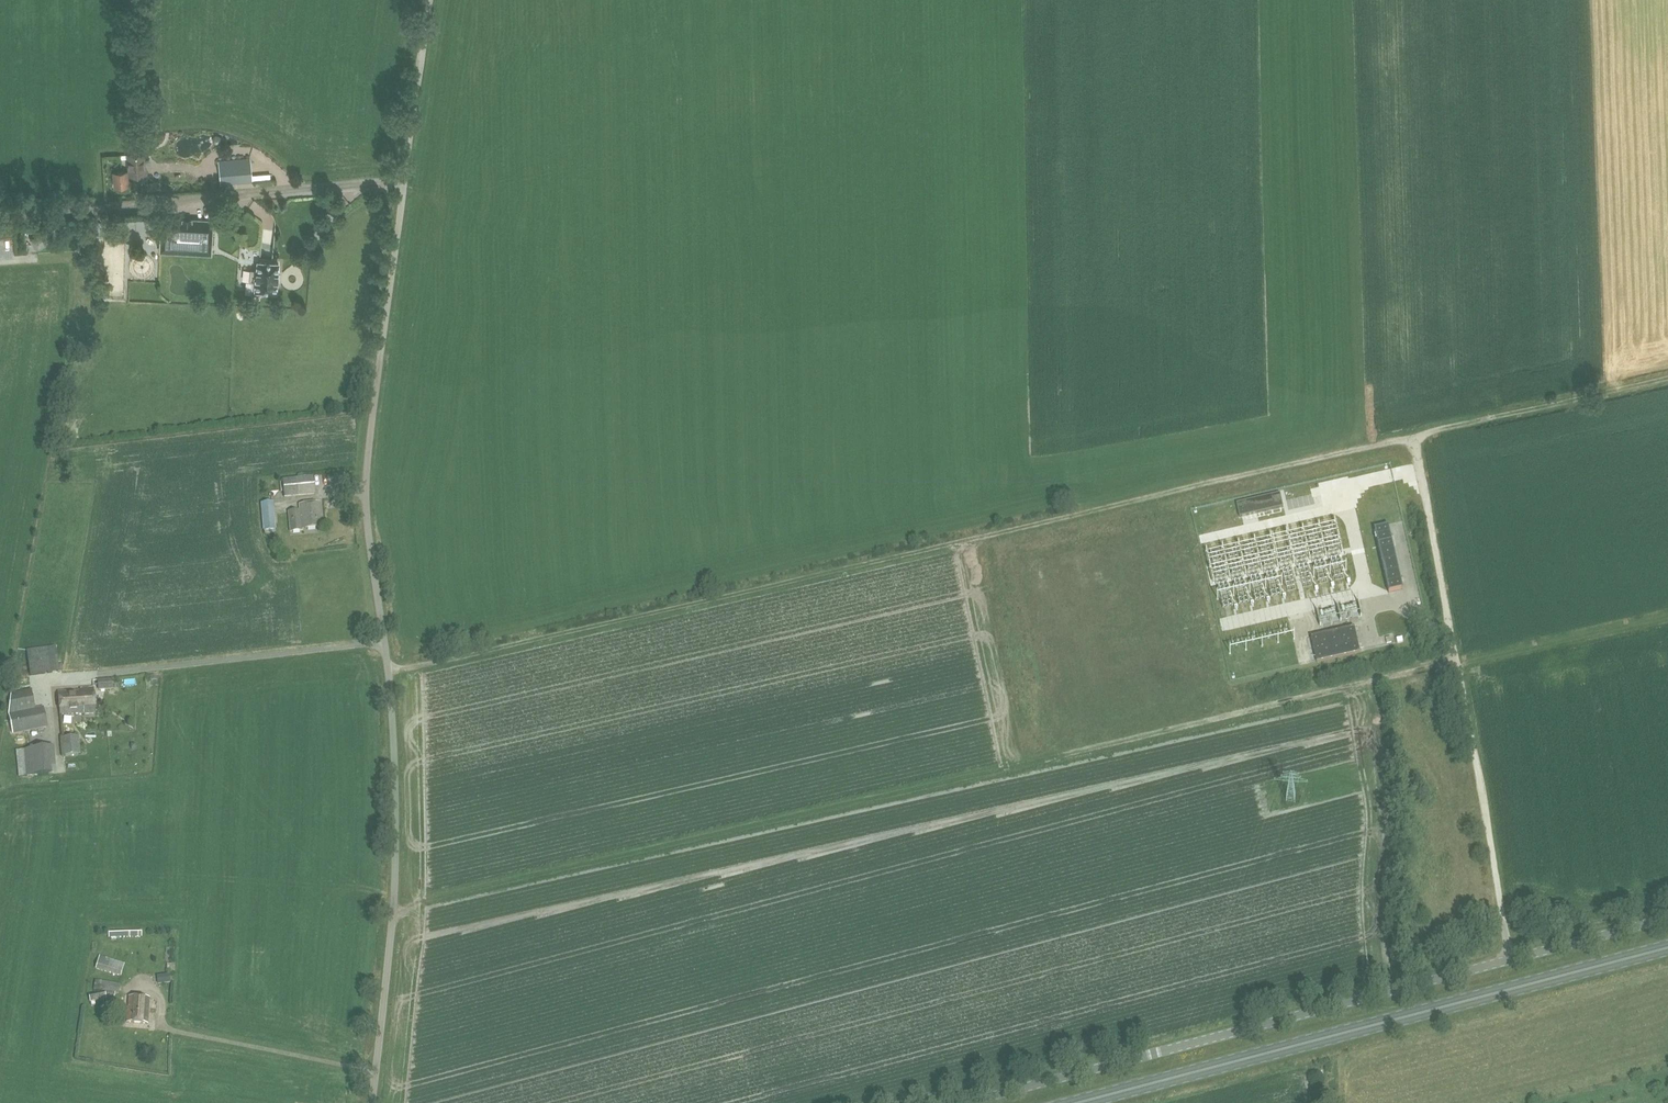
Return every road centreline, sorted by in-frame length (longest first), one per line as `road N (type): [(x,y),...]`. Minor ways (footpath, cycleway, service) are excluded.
road 1 (track): [(394,904),(1456,661)]
road 2 (track): [(389,671),(1415,435)]
road 3 (unclassified): [(963,1102),(1667,919)]
road 4 (primary): [(1075,1102),(1667,947)]
road 5 (unclassified): [(385,643),(365,465),(405,182)]
road 6 (unclassified): [(372,1102),(398,829),(385,643)]
road 7 (track): [(405,182),(0,216)]
road 8 (unclassified): [(66,676),(385,643)]
road 9 (track): [(1456,661),(1510,960)]
road 10 (track): [(1415,435),(1667,378)]
road 11 (track): [(1415,435),(1456,661)]
road 12 (track): [(1456,661),(1667,617)]
road 13 (track): [(405,182),(430,0)]

